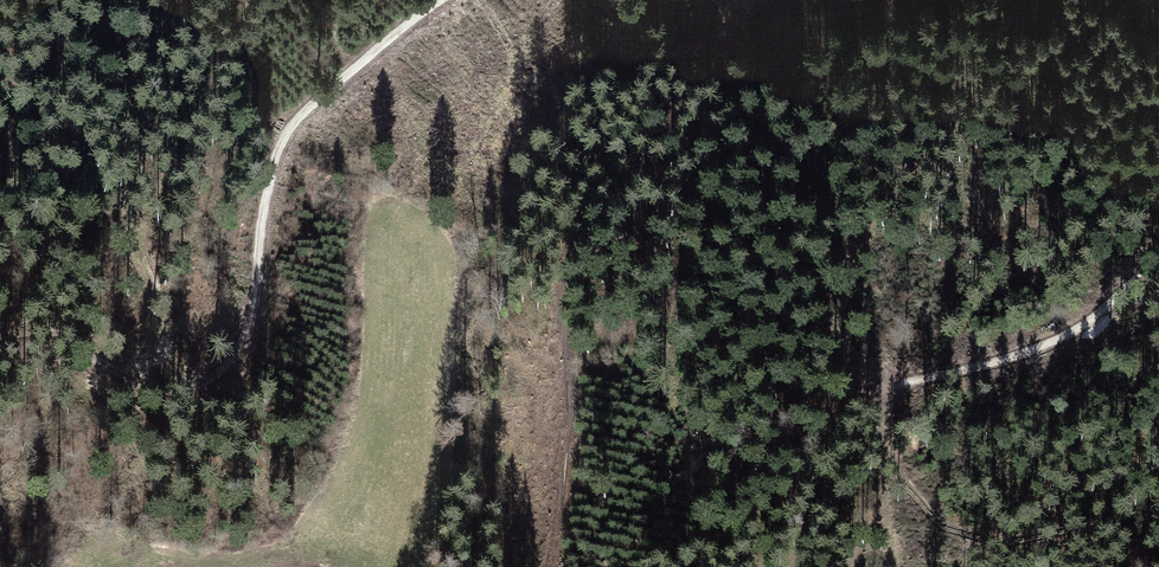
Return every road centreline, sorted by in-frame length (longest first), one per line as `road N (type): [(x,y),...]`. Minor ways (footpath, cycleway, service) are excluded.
road 1 (track): [(1158,254),(1069,341),(936,374),(871,377),(845,334),(860,265),(891,211),(995,93),(1109,0)]
road 2 (track): [(0,349),(27,342),(75,349),(121,378),(166,391),(207,385),(236,365),(253,330),(276,168),(295,122),(432,0)]
road 3 (track): [(724,0),(713,54),(575,228),(563,279),(572,402),(545,566)]

